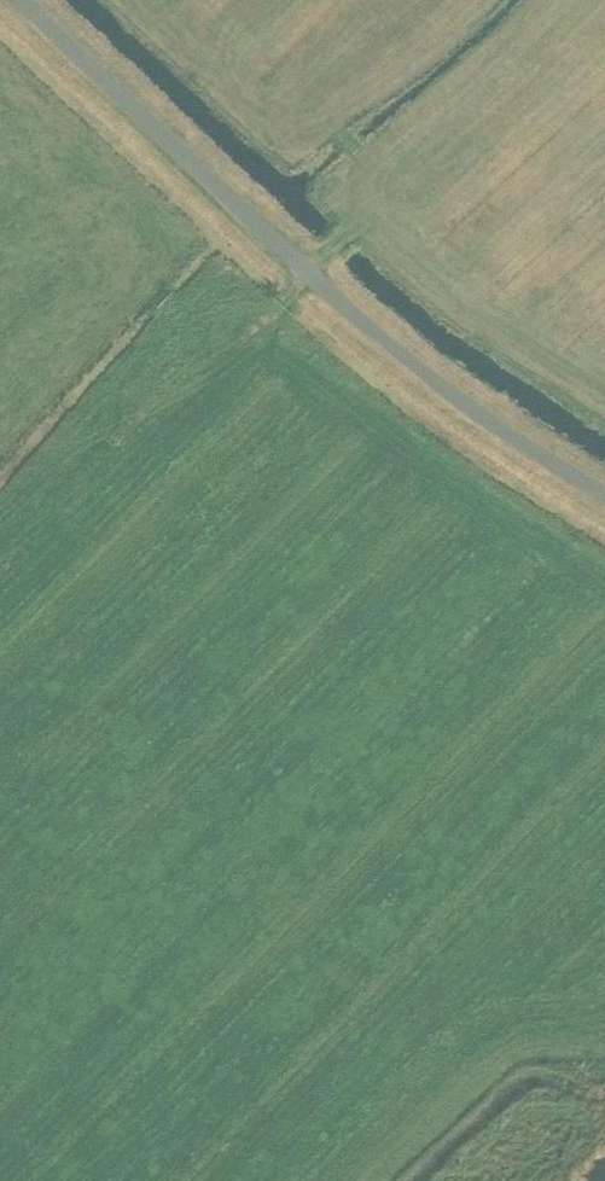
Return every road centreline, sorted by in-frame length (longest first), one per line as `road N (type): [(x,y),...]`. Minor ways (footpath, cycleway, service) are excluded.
road 1 (unclassified): [(604,497),(480,415),(331,296),(25,0)]

